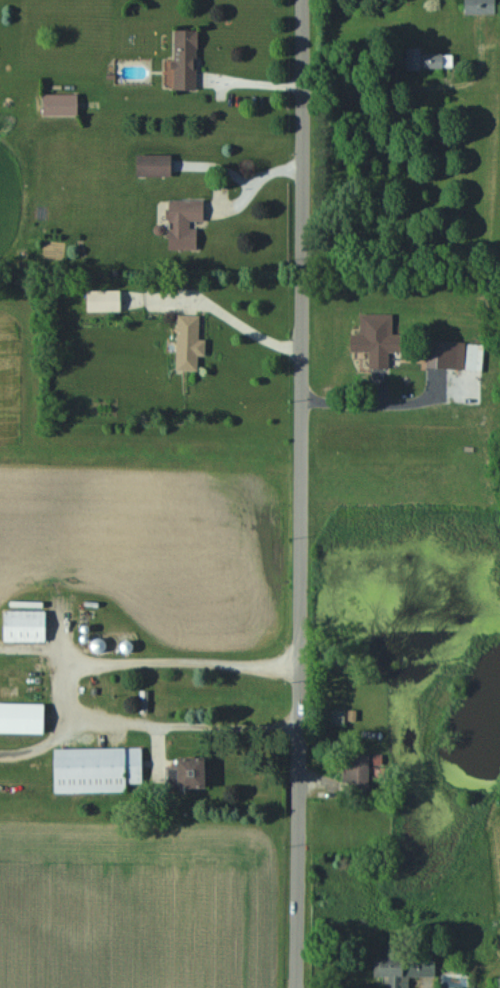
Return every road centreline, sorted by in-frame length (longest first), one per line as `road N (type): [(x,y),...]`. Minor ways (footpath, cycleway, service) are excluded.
road 1 (tertiary): [(308,987),(301,0)]

